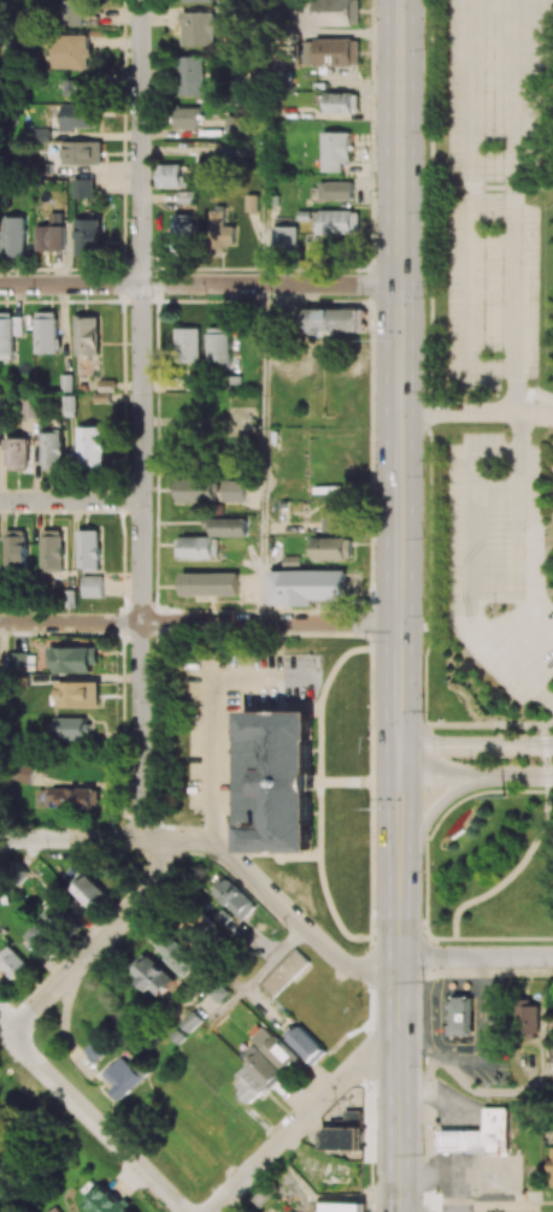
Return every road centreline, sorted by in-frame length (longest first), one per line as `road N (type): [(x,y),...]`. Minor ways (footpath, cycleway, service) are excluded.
road 1 (primary): [(398,0),(398,892)]
road 2 (residential): [(139,0),(142,817),(152,839)]
road 3 (residential): [(399,284),(0,285)]
road 4 (residential): [(398,624),(0,623)]
road 5 (primary): [(398,892),(400,1211)]
road 6 (residential): [(398,961),(339,958),(229,853),(152,839)]
road 7 (residential): [(399,1035),(334,1085),(209,1211)]
road 8 (residential): [(152,839),(161,861),(142,900),(25,1020),(18,1039)]
road 9 (residential): [(185,1211),(18,1039)]
road 10 (primary): [(398,892),(435,811),(459,792),(501,778)]
road 11 (residential): [(552,958),(398,961)]
road 12 (residential): [(398,779),(552,776)]
road 13 (residential): [(552,745),(398,747)]
road 14 (residential): [(152,839),(0,839)]
road 15 (residential): [(142,501),(0,502)]

